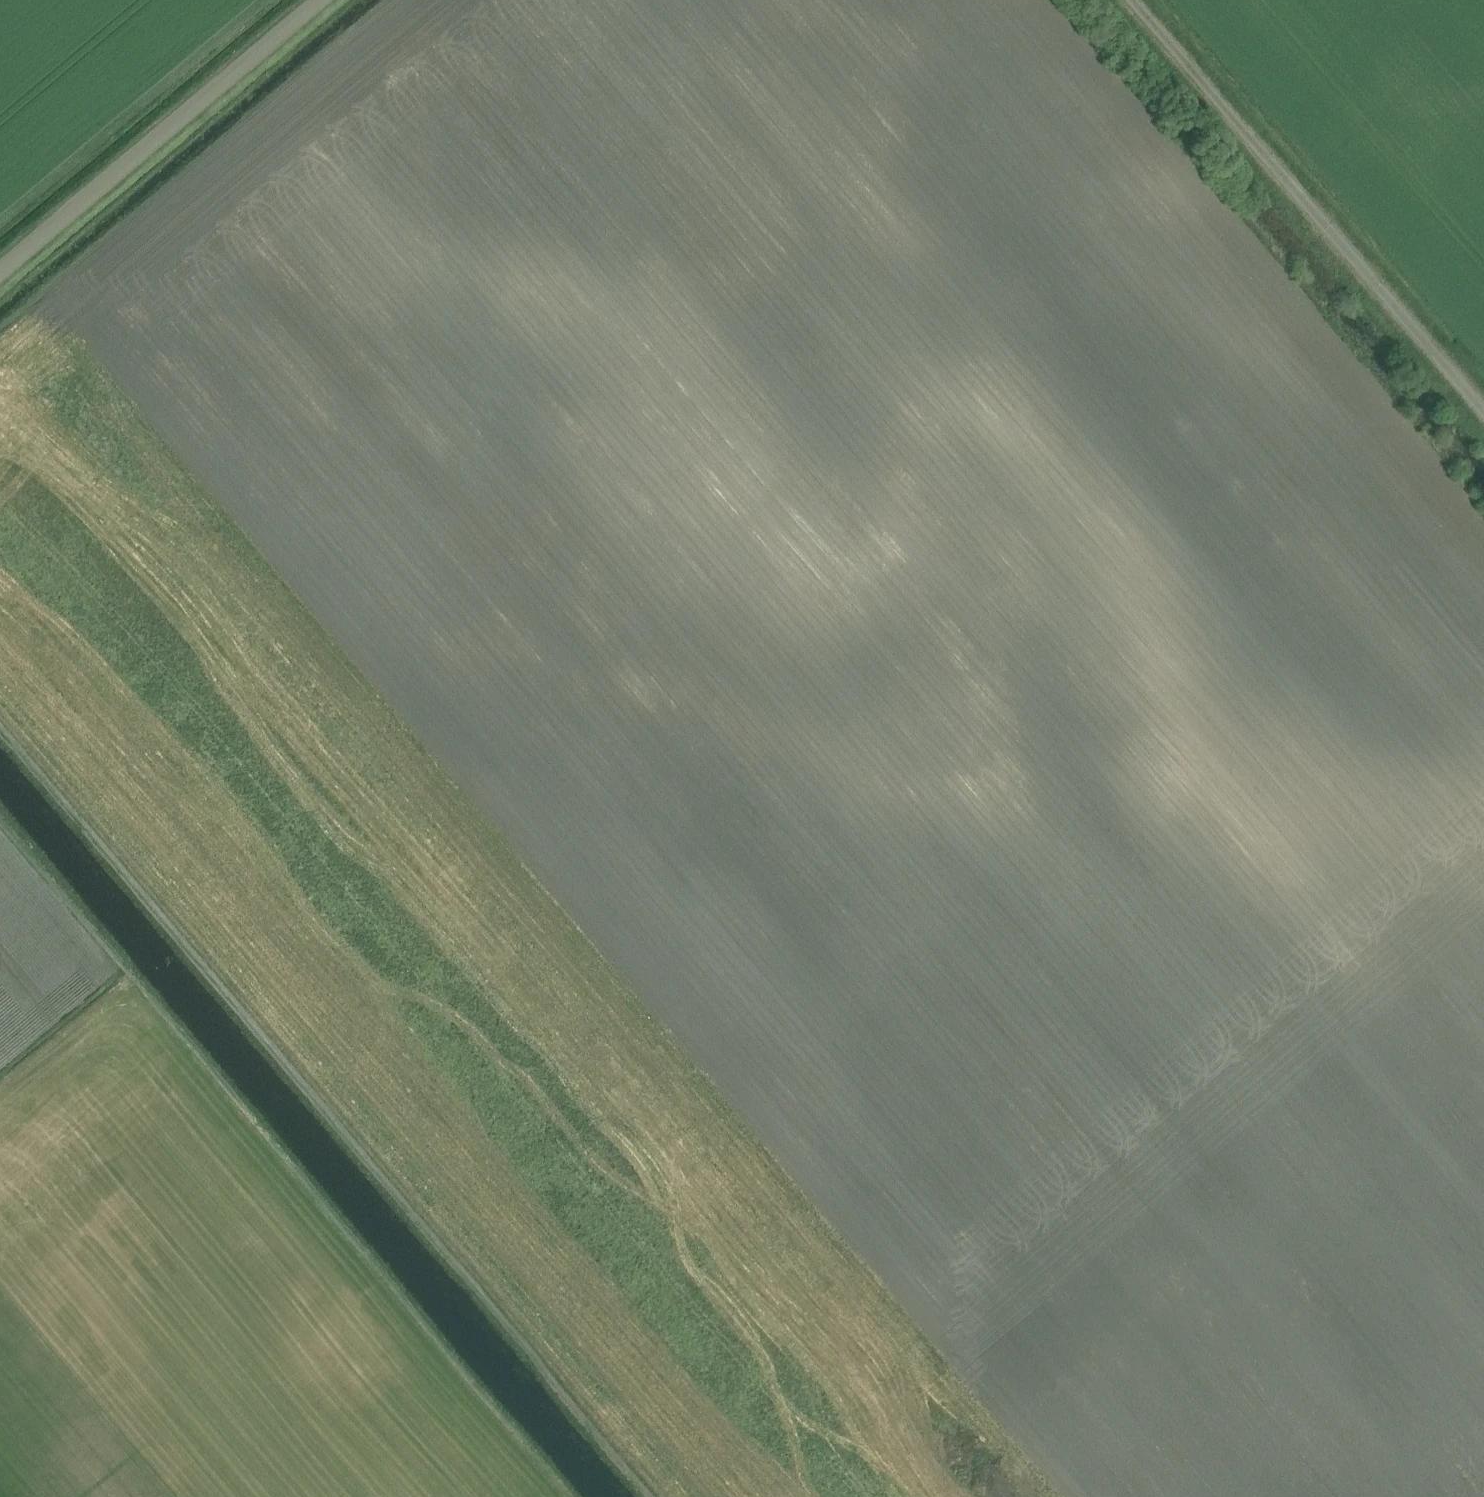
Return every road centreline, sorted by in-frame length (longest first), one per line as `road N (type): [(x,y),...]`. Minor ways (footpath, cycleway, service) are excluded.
road 1 (unclassified): [(0,267),(316,0)]

